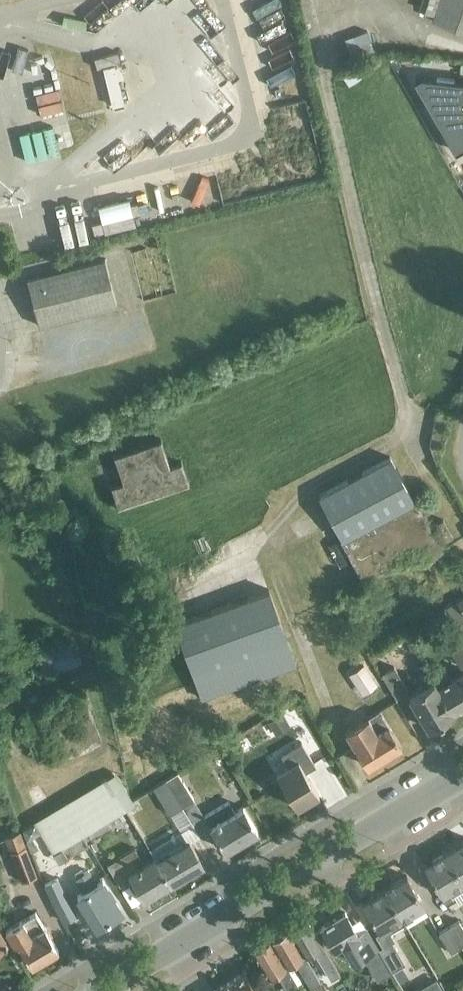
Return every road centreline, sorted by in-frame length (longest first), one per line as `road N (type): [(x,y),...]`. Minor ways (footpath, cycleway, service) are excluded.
road 1 (residential): [(101,990),(462,778)]

